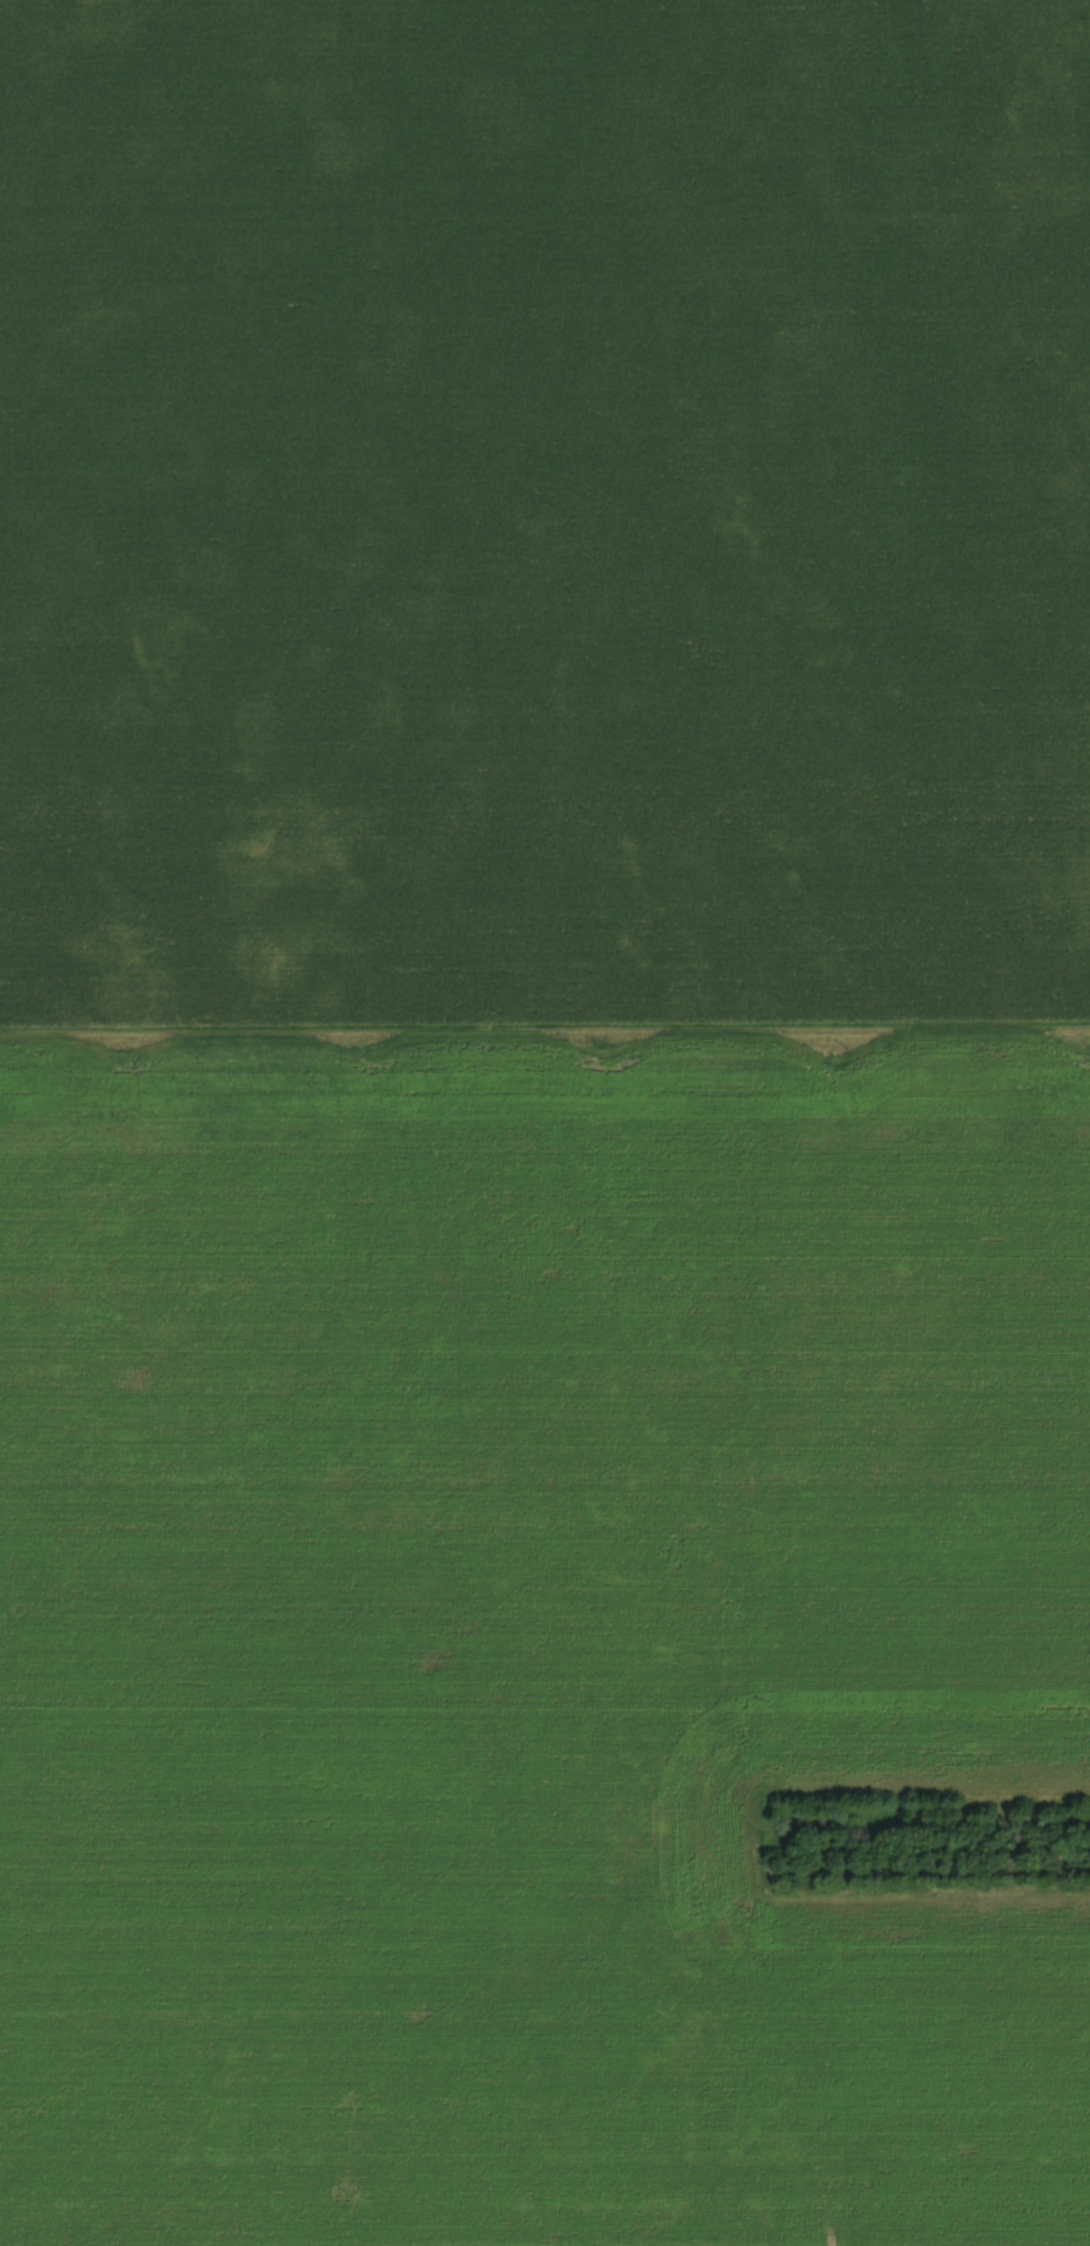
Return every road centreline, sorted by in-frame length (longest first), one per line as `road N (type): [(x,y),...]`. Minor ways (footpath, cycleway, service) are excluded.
road 1 (residential): [(1089,1009),(0,1022)]

